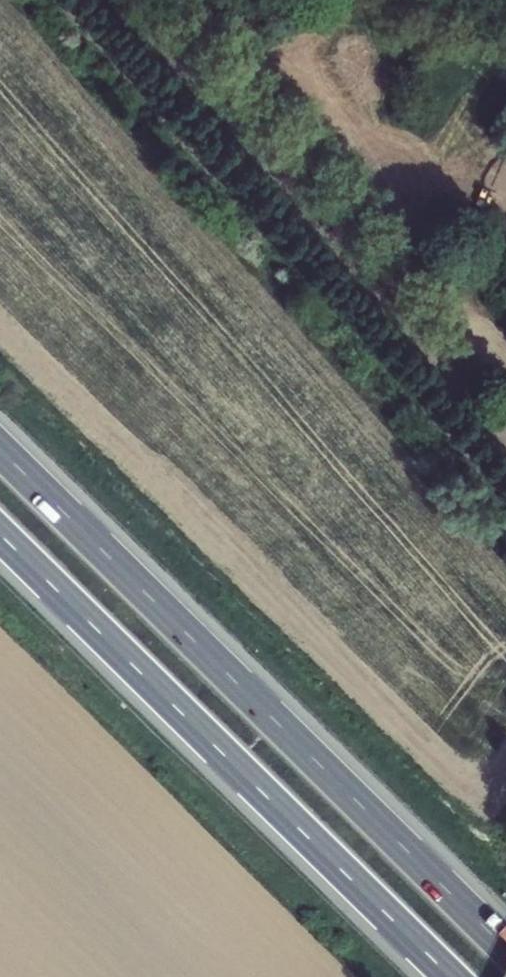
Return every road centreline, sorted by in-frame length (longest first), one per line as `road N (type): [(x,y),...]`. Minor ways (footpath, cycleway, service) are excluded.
road 1 (motorway): [(505,949),(0,450)]
road 2 (motorway): [(0,535),(449,976)]

